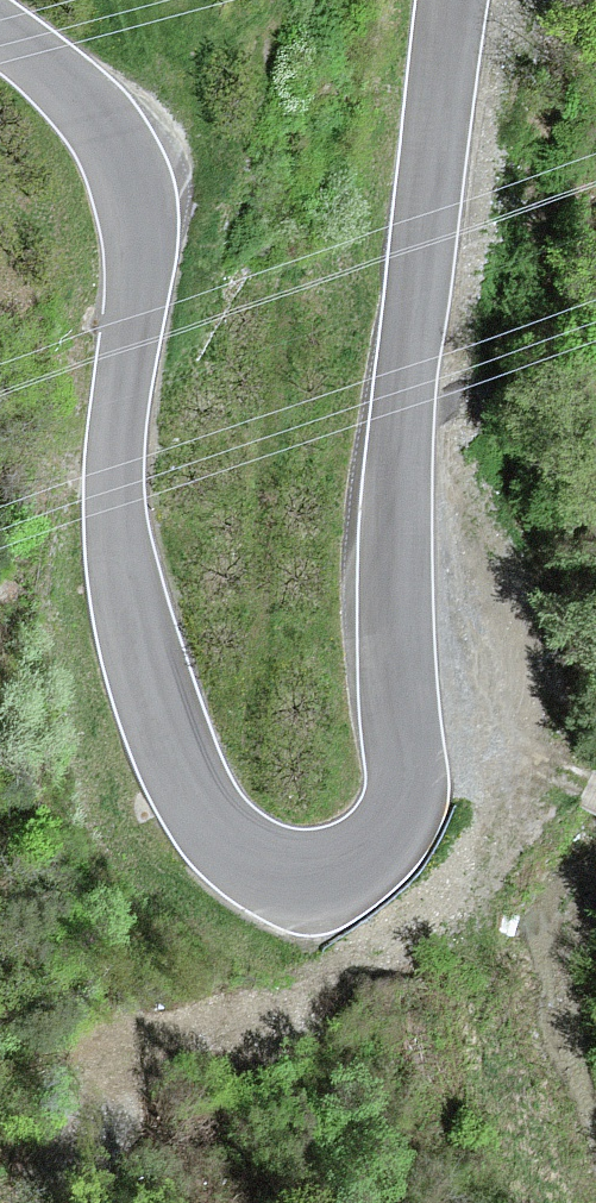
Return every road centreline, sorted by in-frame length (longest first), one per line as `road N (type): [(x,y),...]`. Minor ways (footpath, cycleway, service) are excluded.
road 1 (unclassified): [(0,32),(71,91),(92,121),(133,224),(136,316),(116,508),(133,624),(172,745),(203,806),(247,849),(298,867),(322,867),(366,849),(384,829),(401,778),(392,563),(455,0)]
road 2 (track): [(398,696),(439,700),(511,753),(595,791)]

